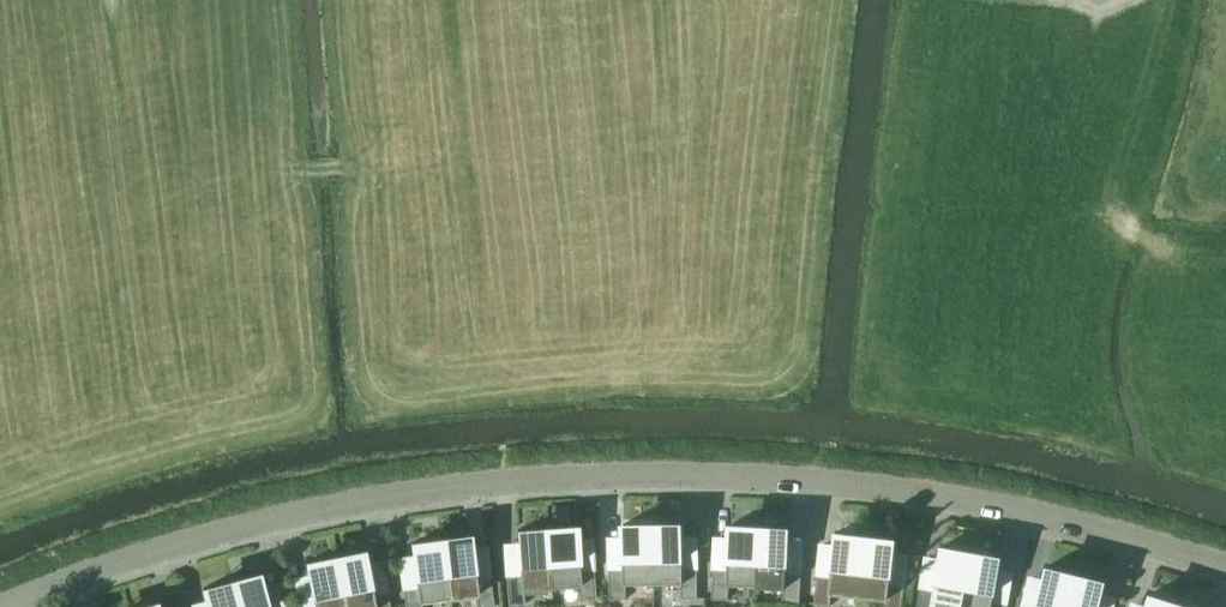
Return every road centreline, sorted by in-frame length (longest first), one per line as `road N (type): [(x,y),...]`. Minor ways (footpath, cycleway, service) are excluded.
road 1 (residential): [(15,606),(170,549),(275,523),(489,486),(604,477),(820,485),(937,499),(1225,572)]

